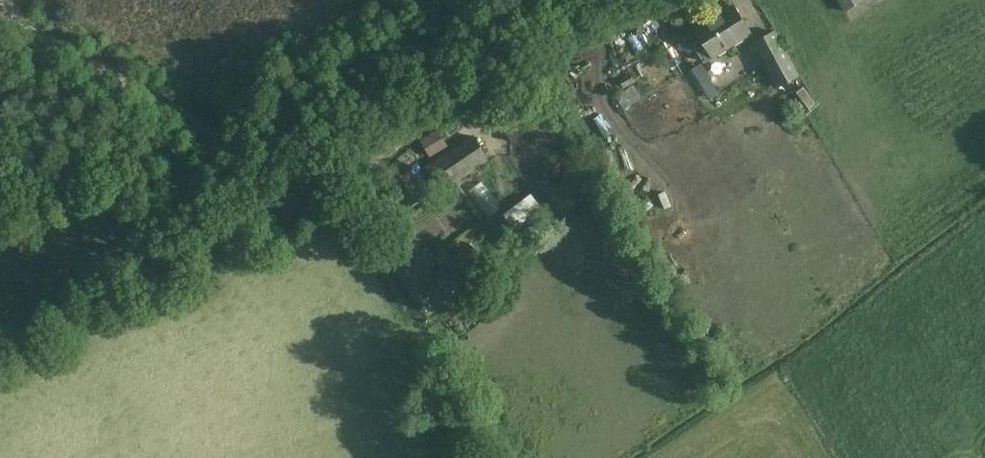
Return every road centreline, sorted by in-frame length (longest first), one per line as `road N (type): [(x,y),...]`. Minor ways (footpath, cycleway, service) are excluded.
road 1 (unclassified): [(353,179),(468,90),(649,0)]

